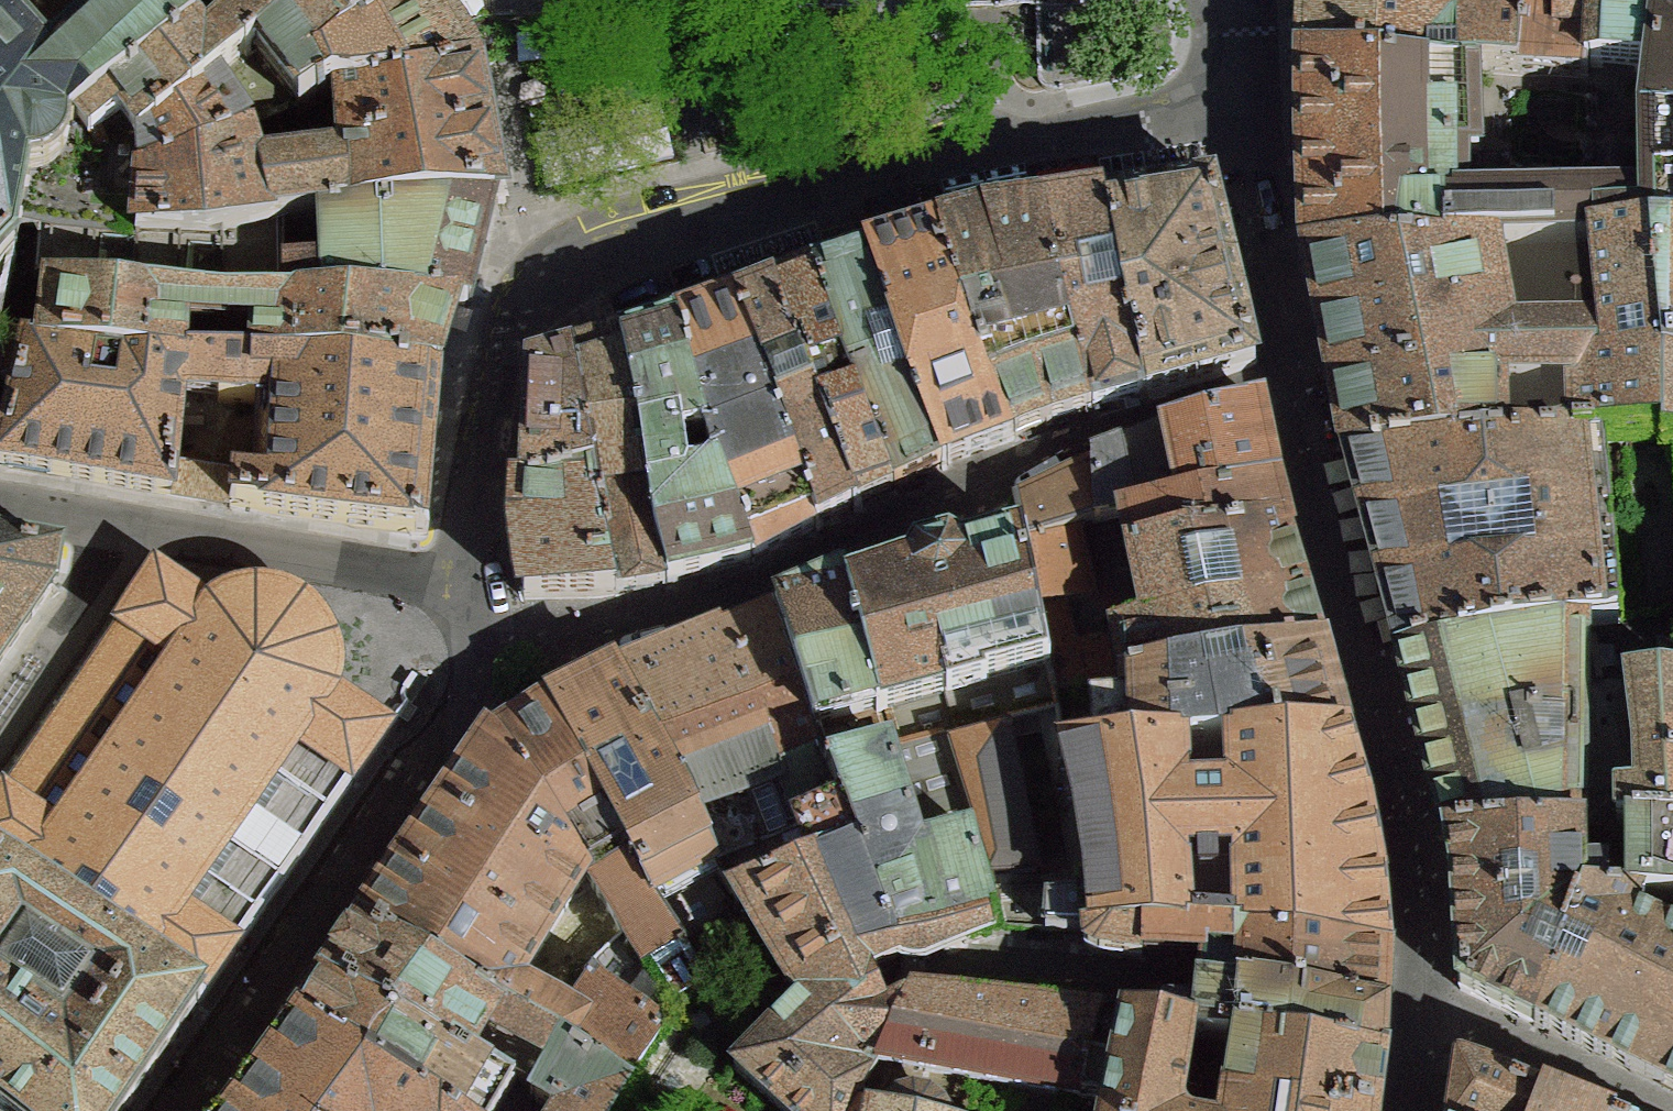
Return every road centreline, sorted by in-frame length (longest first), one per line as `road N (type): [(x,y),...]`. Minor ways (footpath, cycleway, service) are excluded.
road 1 (residential): [(480,631),(485,429),(498,368),(530,306),(577,260),(619,240),(902,168),(1147,130),(1245,96)]
road 2 (residential): [(1290,377),(1068,447),(685,618),(617,636),(480,631)]
road 3 (residential): [(1290,377),(1416,861),(1424,1017),(1413,1110)]
road 4 (residential): [(181,1110),(434,748),(480,631)]
road 5 (residential): [(1245,96),(1290,377)]

